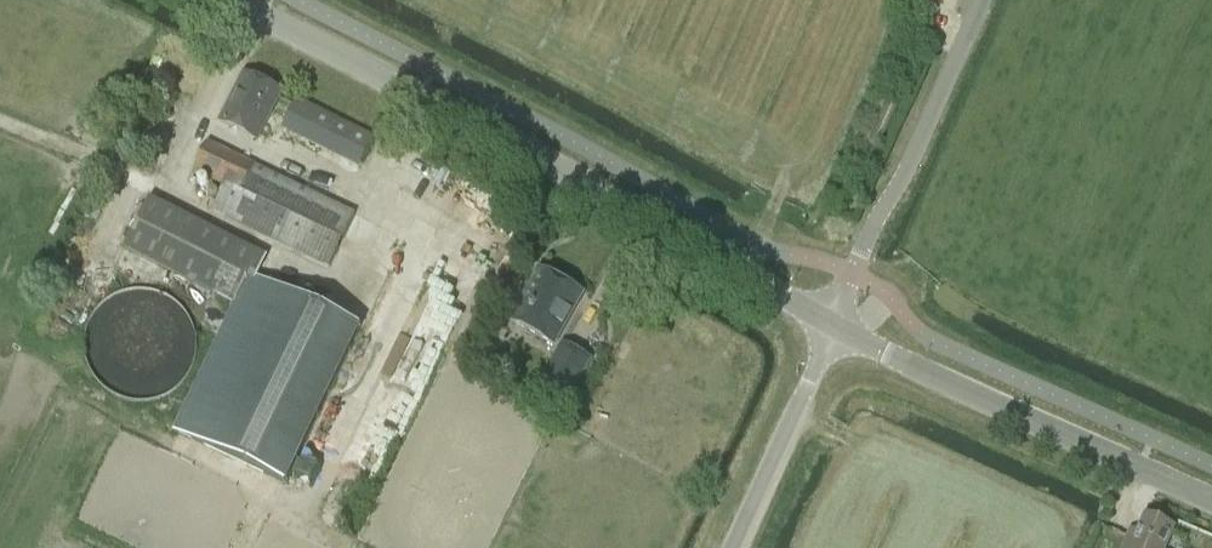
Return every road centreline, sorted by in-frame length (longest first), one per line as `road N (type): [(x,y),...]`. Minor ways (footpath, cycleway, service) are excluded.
road 1 (unclassified): [(835,327),(379,74),(230,0)]
road 2 (unclassified): [(1211,502),(835,327)]
road 3 (unclassified): [(835,327),(850,272),(905,174),(981,0)]
road 4 (unclassified): [(733,547),(835,327)]

